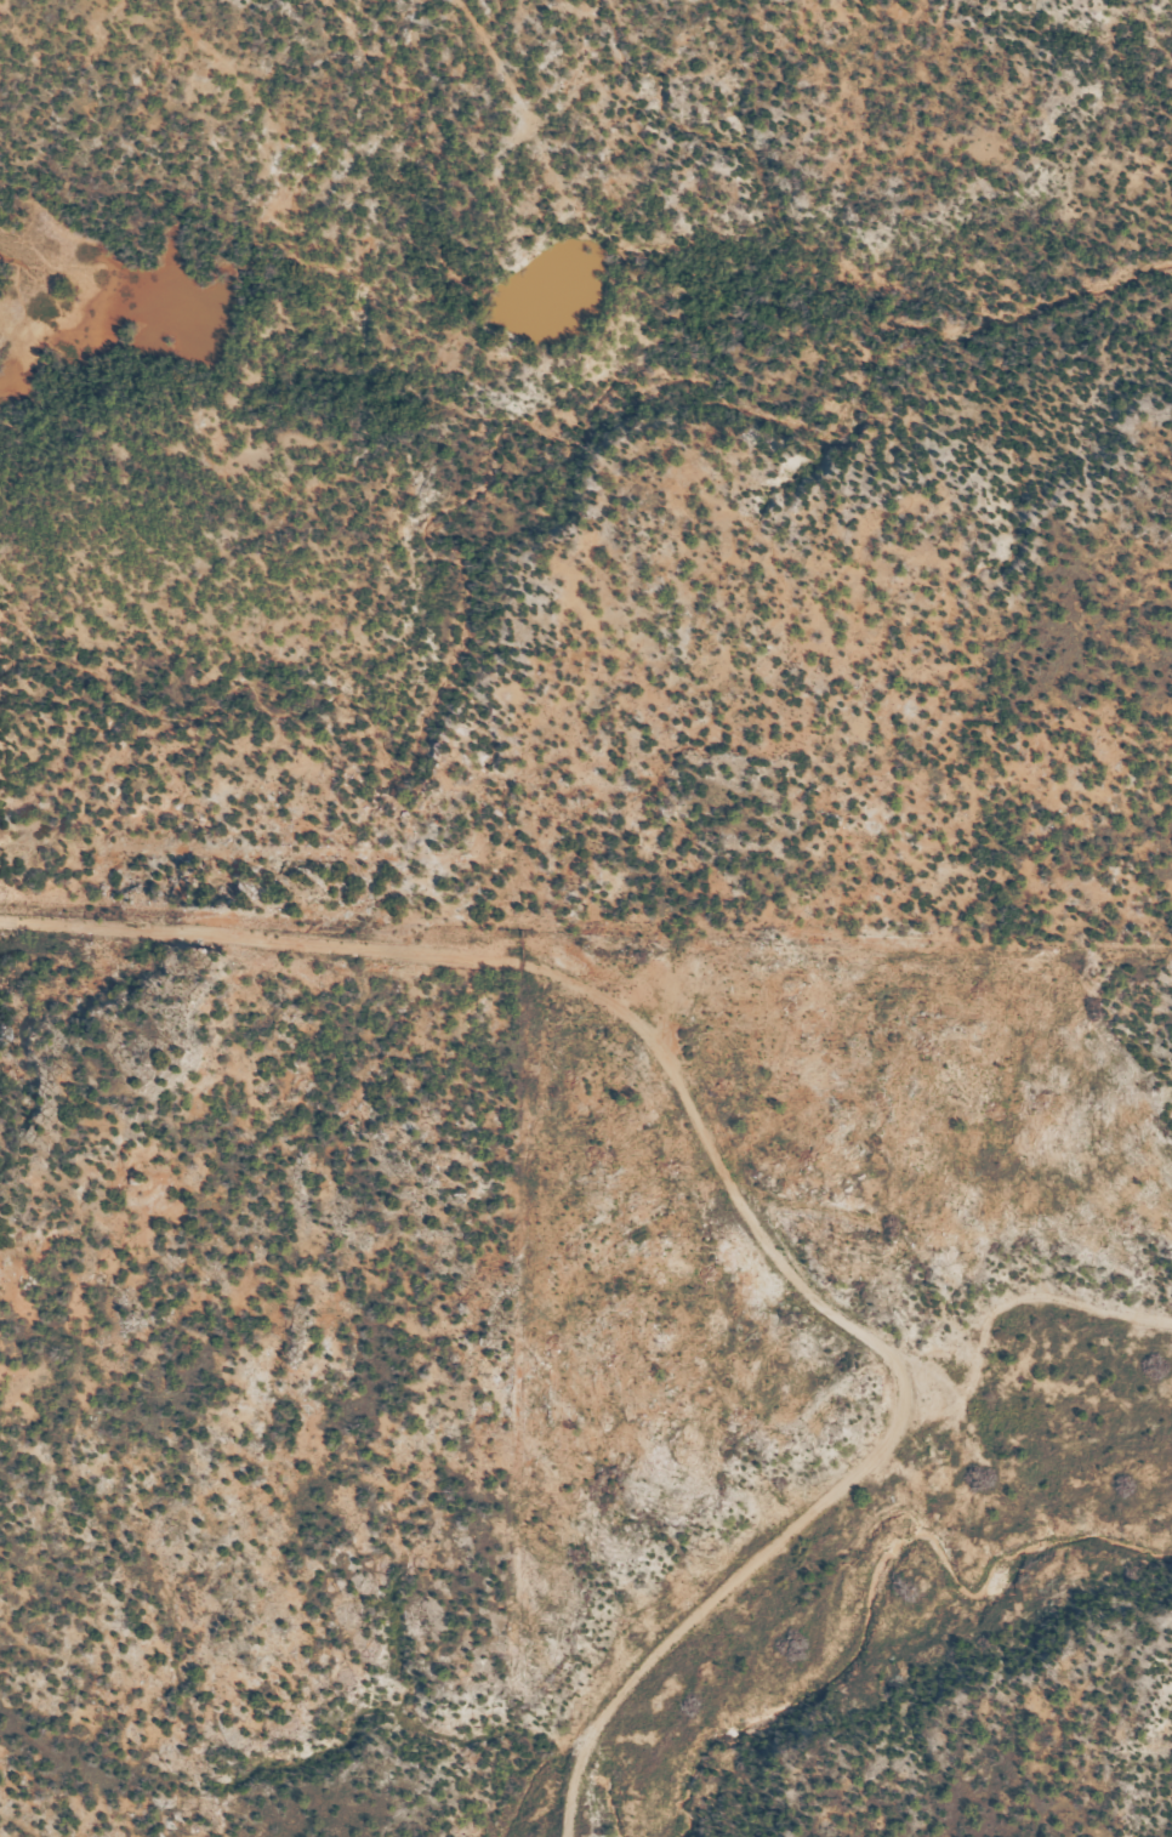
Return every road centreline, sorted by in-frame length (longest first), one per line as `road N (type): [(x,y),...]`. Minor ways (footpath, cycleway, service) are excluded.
road 1 (residential): [(0,921),(190,932),(366,957),(563,967),(648,1033),(761,1239),(905,1365),(893,1452),(621,1687),(580,1809),(579,1836)]

